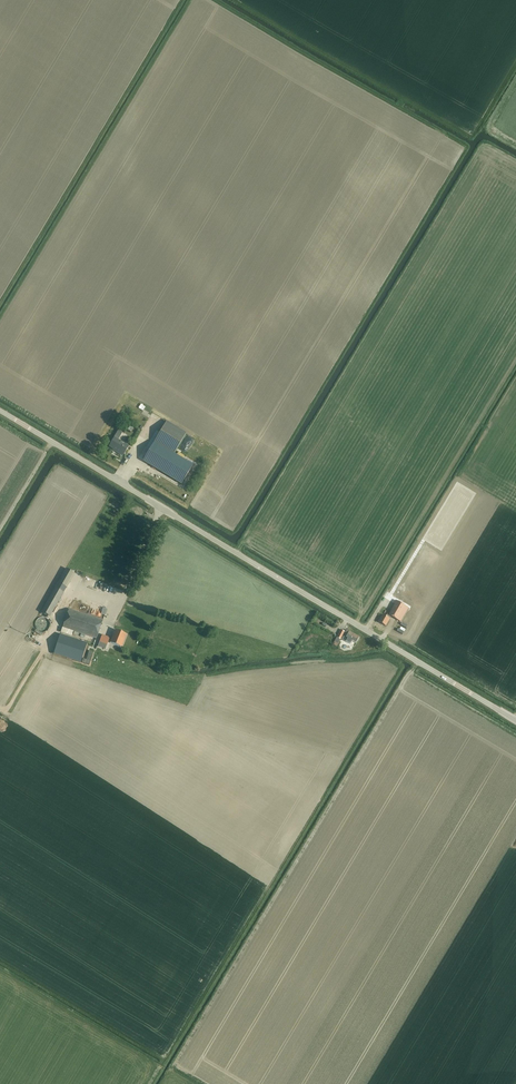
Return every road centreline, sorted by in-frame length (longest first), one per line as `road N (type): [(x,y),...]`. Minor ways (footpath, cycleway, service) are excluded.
road 1 (unclassified): [(515,719),(156,504)]
road 2 (unclassified): [(156,504),(0,410)]

